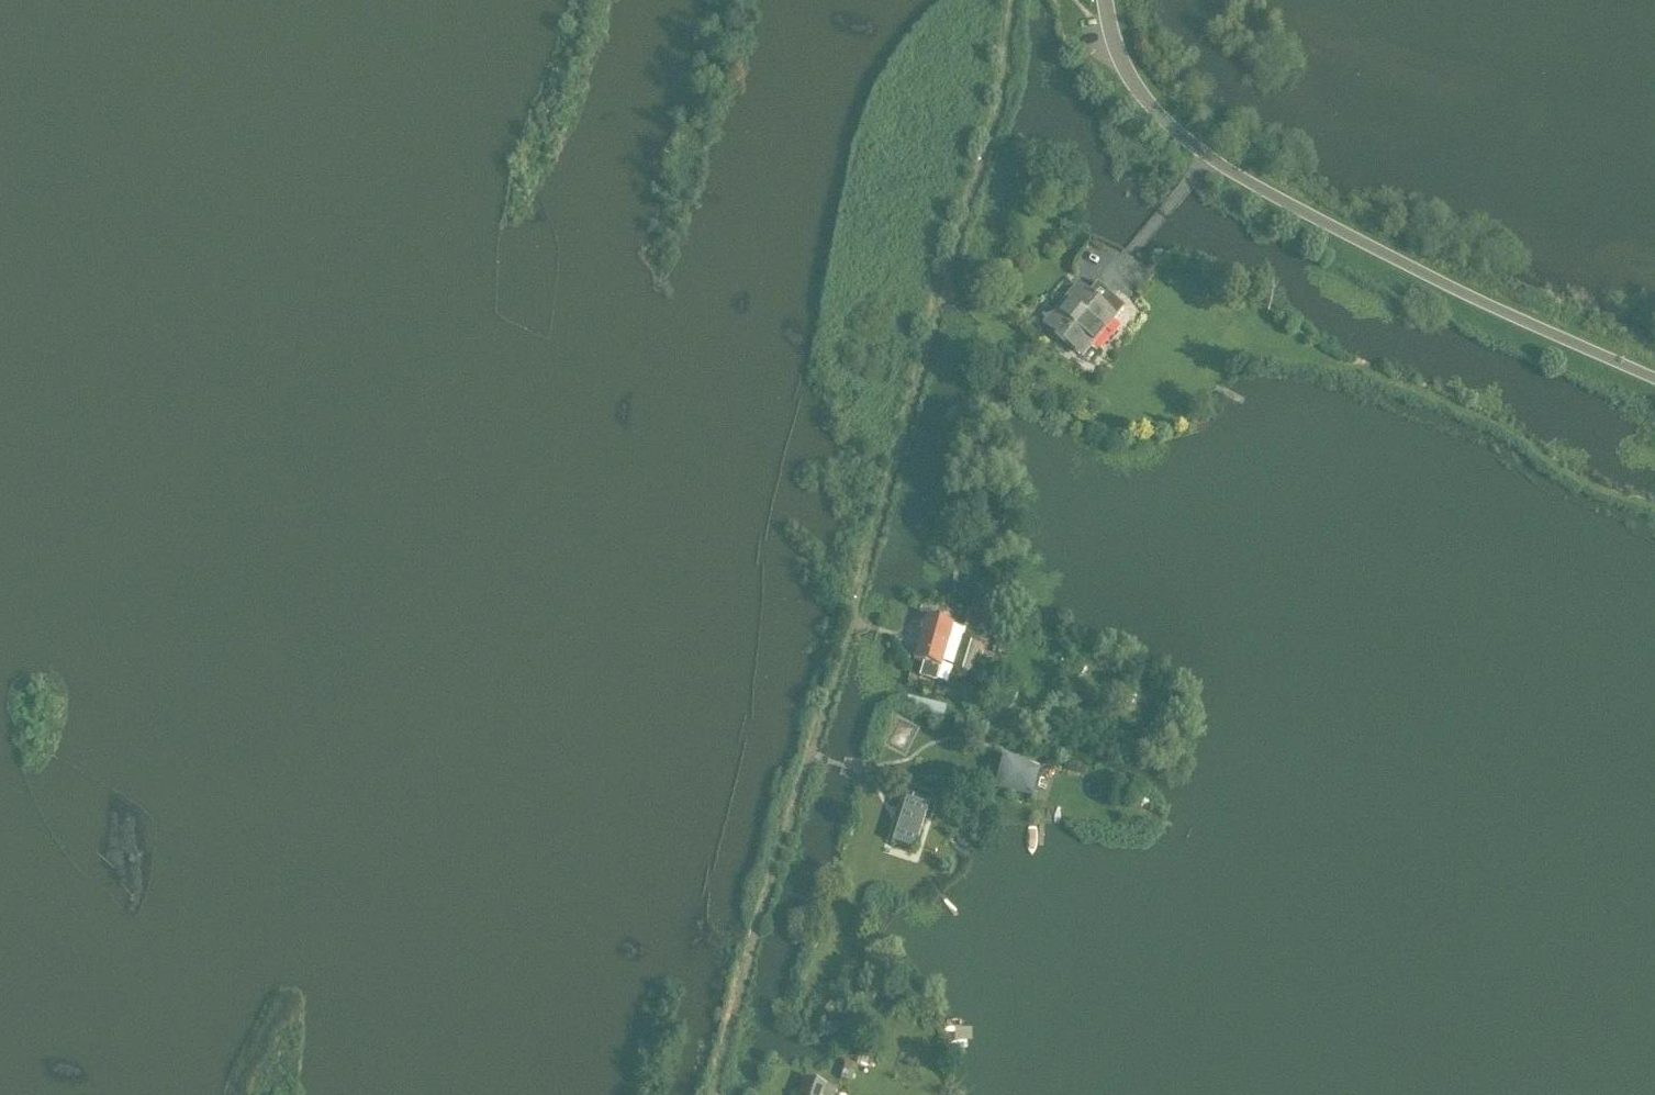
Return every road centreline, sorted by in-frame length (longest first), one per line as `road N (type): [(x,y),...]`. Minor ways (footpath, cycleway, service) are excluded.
road 1 (unclassified): [(1654,378),(1455,290),(1209,159),(1137,90),(1118,56),(1105,0)]

